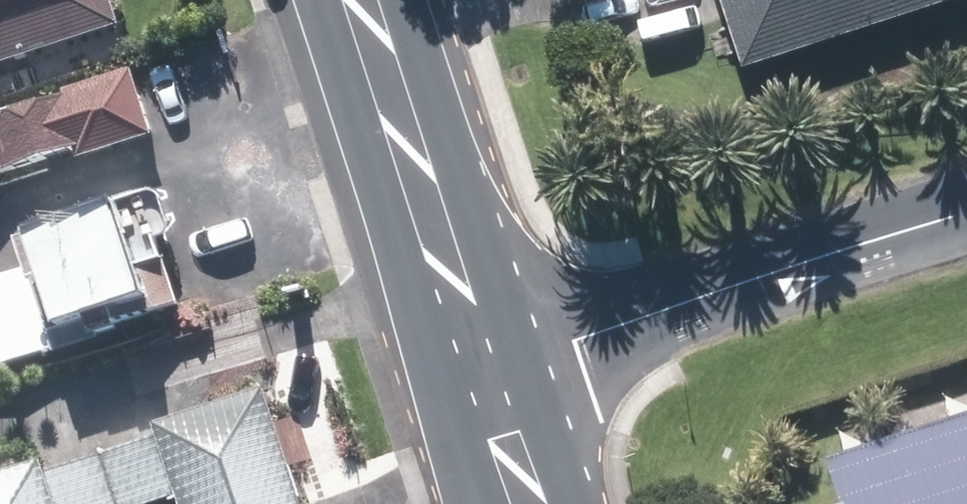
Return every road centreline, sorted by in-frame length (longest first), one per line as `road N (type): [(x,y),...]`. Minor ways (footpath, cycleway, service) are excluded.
road 1 (residential): [(966,203),(487,363)]
road 2 (primary): [(487,363),(369,0)]
road 3 (primary): [(533,503),(487,363)]

